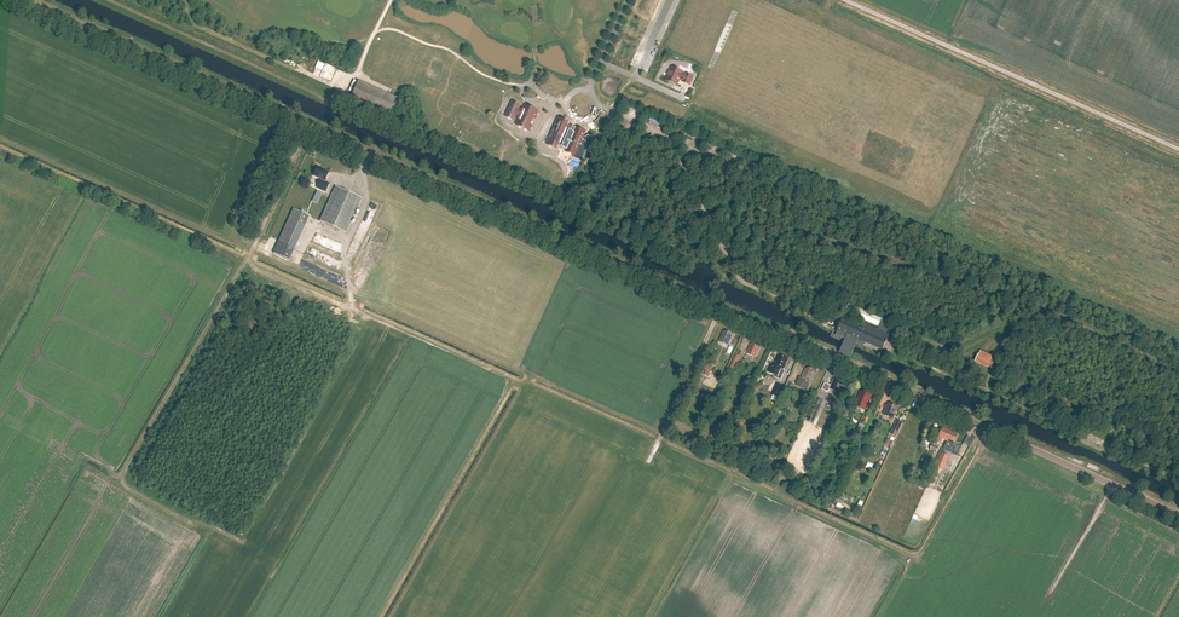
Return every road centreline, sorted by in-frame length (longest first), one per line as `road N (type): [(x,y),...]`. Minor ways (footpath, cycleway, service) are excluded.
road 1 (tertiary): [(1178,515),(31,0)]
road 2 (unclassified): [(1178,148),(846,0)]
road 3 (track): [(246,261),(121,475),(186,521)]
road 4 (track): [(377,616),(512,379)]
road 5 (track): [(512,379),(660,440)]
road 6 (track): [(310,125),(246,261)]
road 7 (track): [(660,440),(720,309)]

